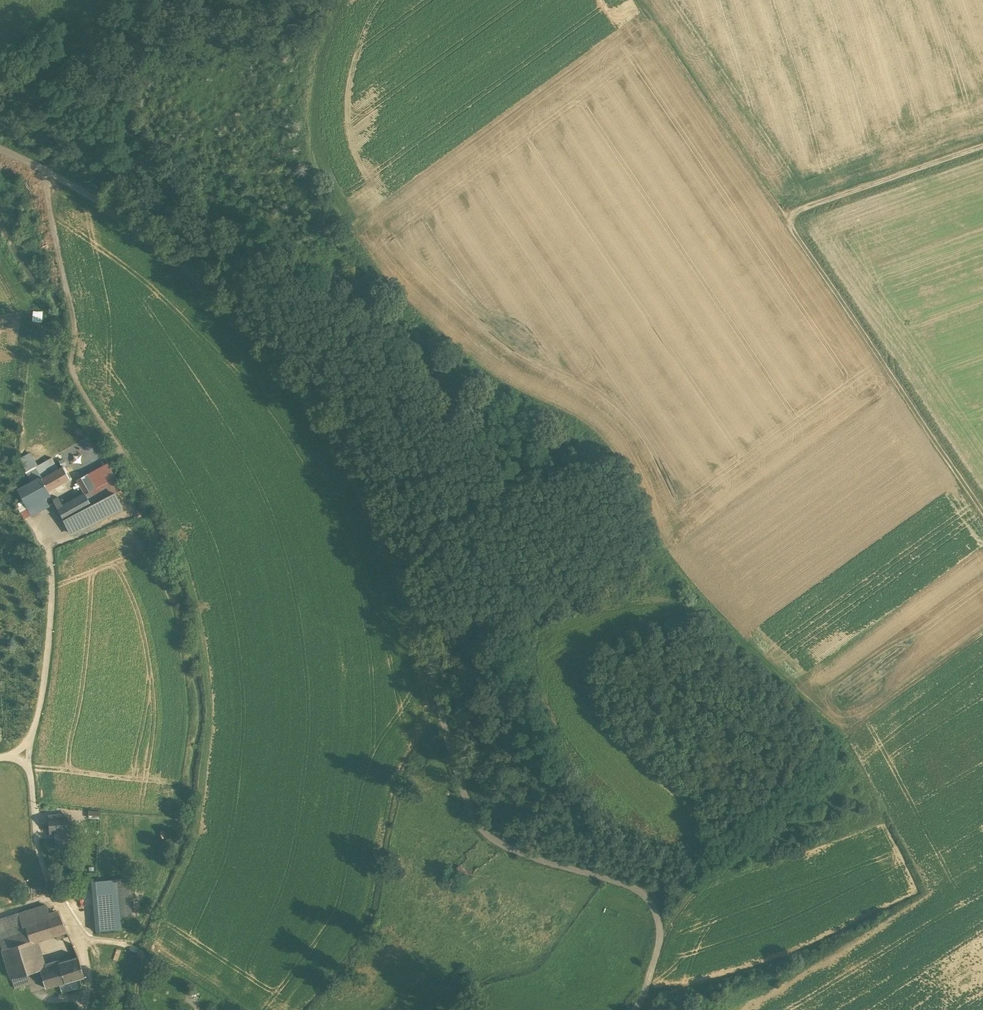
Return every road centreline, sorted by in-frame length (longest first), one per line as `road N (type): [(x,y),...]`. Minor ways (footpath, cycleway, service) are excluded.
road 1 (track): [(0,149),(111,208),(184,264),(289,369),(319,405),(413,587),(451,763),(473,821),(501,847),(646,894),(664,939)]
road 2 (track): [(846,737),(677,575),(621,461),(599,433),(479,365),(369,254),(313,162),(306,102),(317,29)]
road 3 (track): [(982,513),(637,0)]
road 4 (track): [(664,939),(694,897),(787,812),(859,723),(982,634)]
road 5 (track): [(27,753),(40,710),(54,582),(36,519)]
road 6 (track): [(82,937),(54,899),(38,847),(27,753),(0,759)]
road 7 (track): [(982,146),(781,216)]
road 8 (track): [(844,740),(921,896)]

